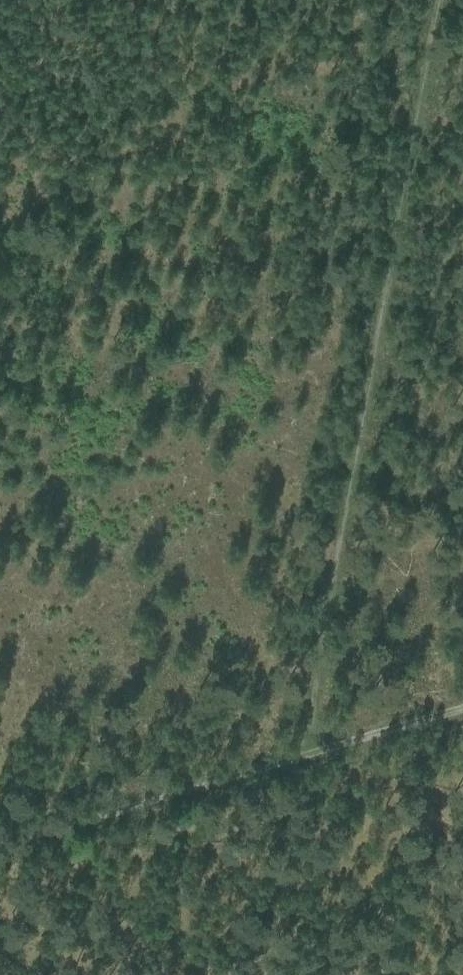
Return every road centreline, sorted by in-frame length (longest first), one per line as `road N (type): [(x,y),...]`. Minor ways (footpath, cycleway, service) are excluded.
road 1 (track): [(439,0),(305,761)]
road 2 (track): [(0,851),(305,761)]
road 3 (track): [(305,761),(462,714)]

